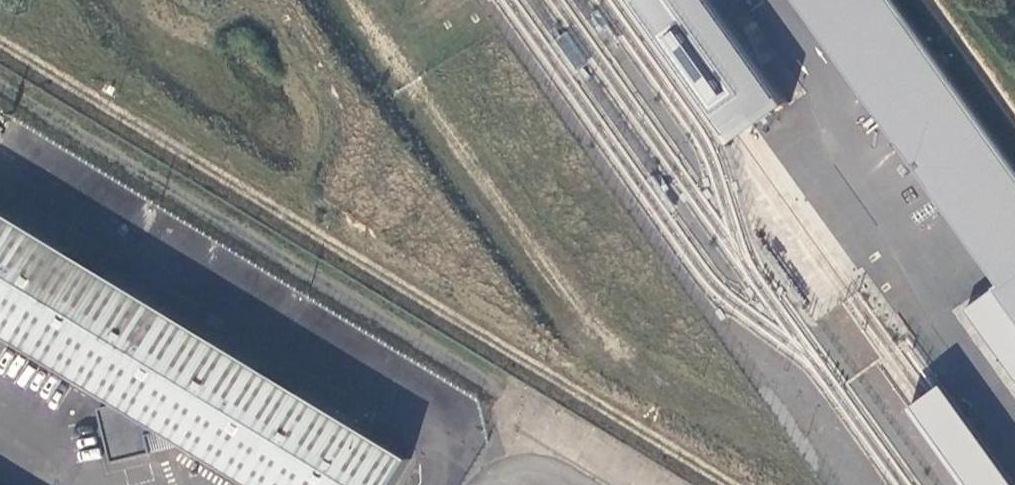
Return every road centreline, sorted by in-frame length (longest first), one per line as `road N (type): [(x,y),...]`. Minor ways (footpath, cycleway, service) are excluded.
road 1 (track): [(0,41),(714,484)]
road 2 (track): [(343,0),(572,294),(628,355),(688,400)]
road 3 (track): [(1014,121),(924,0)]

